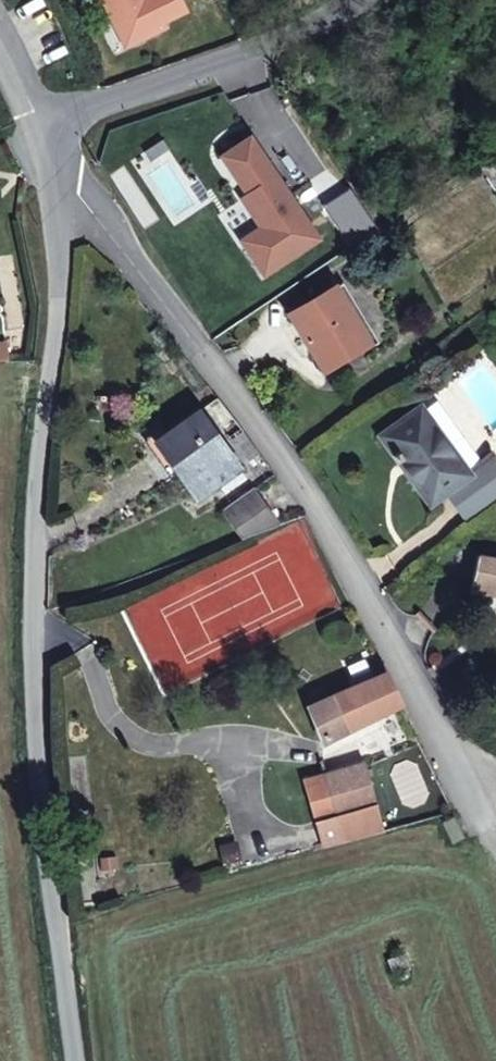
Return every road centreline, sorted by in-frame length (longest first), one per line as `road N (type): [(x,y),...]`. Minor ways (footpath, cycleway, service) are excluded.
road 1 (unclassified): [(53,140),(60,219),(36,661),(46,848),(73,1060)]
road 2 (residential): [(53,140),(291,467),(495,837)]
road 3 (unclassified): [(344,0),(300,33),(78,110),(53,140)]
road 4 (residential): [(0,23),(53,140)]

